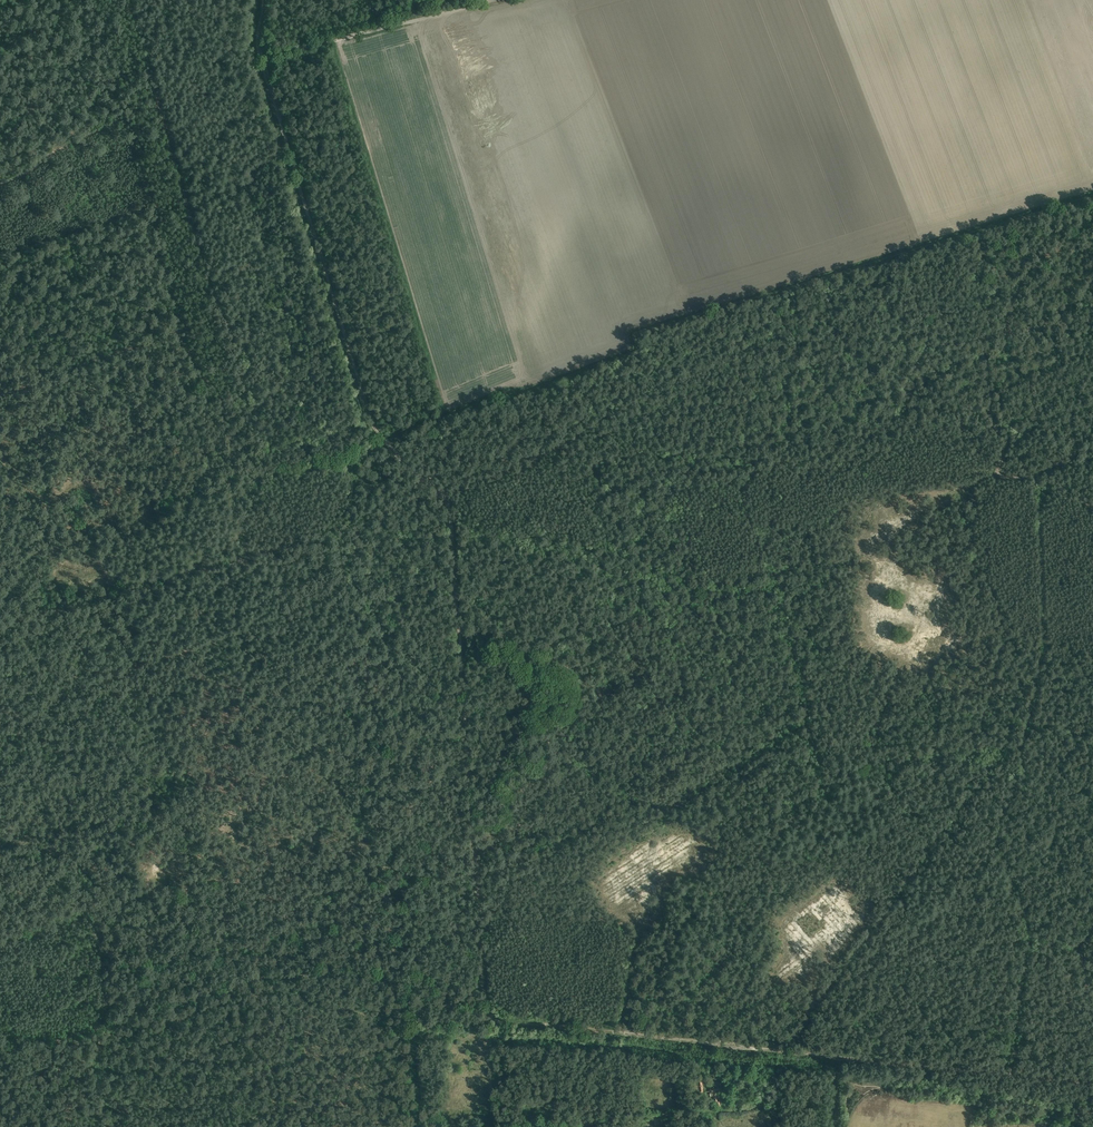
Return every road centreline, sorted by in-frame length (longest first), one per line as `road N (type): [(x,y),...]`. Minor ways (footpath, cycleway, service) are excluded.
road 1 (track): [(445,497),(734,382),(1092,323)]
road 2 (track): [(261,58),(372,427),(445,497)]
road 3 (track): [(0,631),(39,609),(78,606),(350,525)]
road 4 (track): [(261,58),(487,0)]

